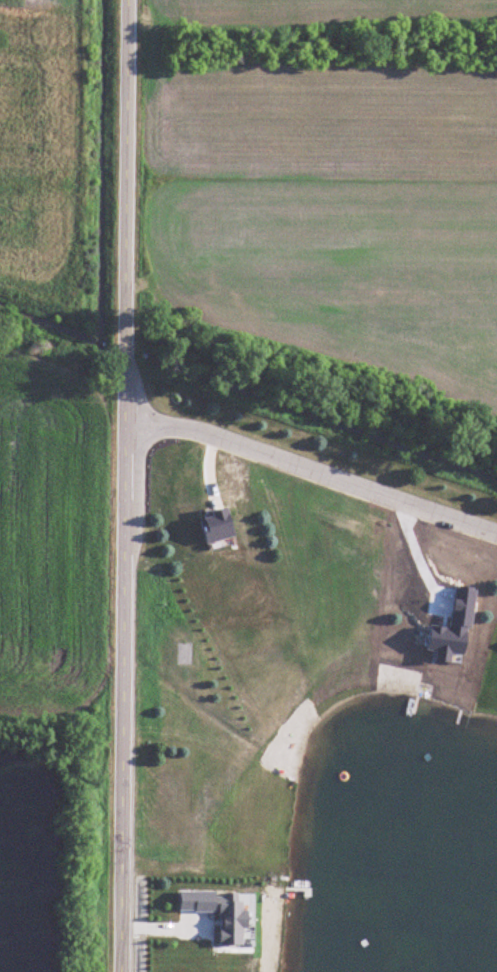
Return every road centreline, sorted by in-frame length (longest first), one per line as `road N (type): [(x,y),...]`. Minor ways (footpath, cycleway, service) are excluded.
road 1 (residential): [(123,971),(127,0)]
road 2 (residential): [(128,426),(207,433),(496,531)]

